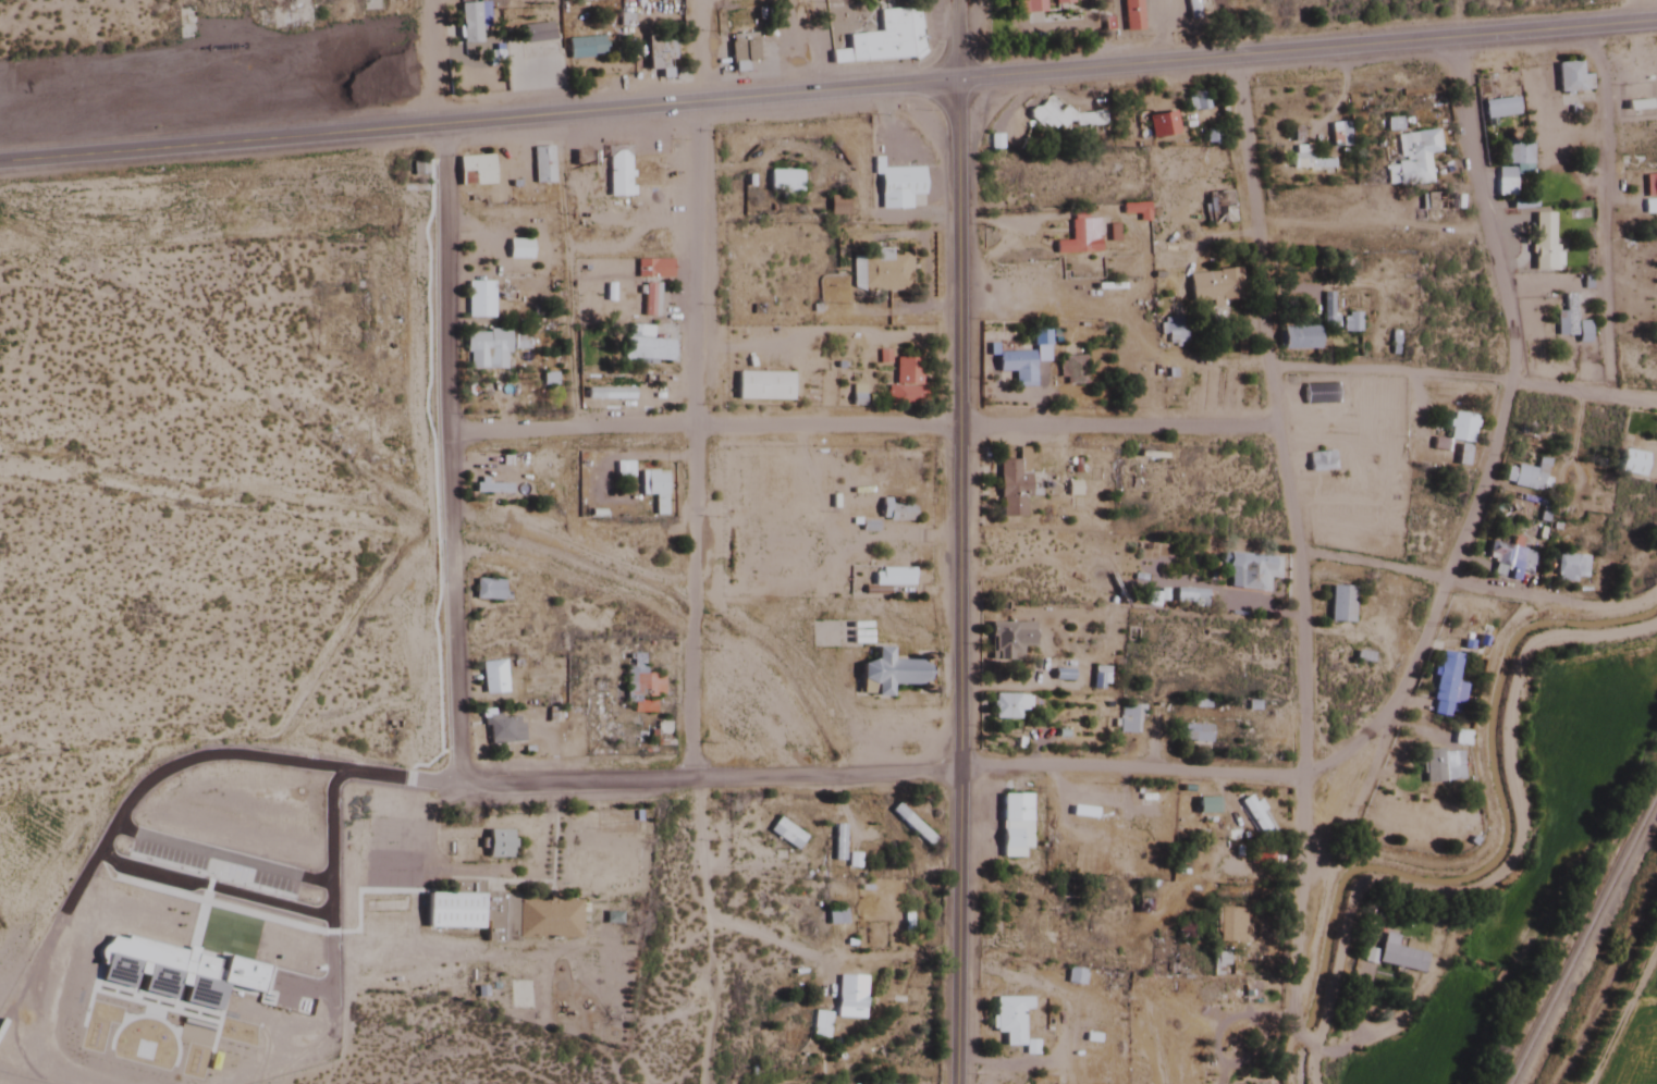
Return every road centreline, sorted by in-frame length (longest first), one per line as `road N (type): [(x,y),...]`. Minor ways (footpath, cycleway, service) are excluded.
road 1 (primary): [(1656,21),(0,162)]
road 2 (secondary): [(956,1083),(956,0)]
road 3 (residential): [(1294,981),(1300,571),(1224,0)]
road 4 (residential): [(458,784),(940,775),(986,767),(1302,776)]
road 5 (residential): [(445,435),(692,427),(1276,429)]
road 6 (residential): [(1302,776),(1349,751),(1402,691),(1486,472),(1510,383),(1511,340),(1453,38)]
road 7 (residential): [(689,780),(696,0)]
road 8 (residential): [(458,784),(441,125)]
road 9 (residential): [(1269,370),(1394,373),(1656,400)]

